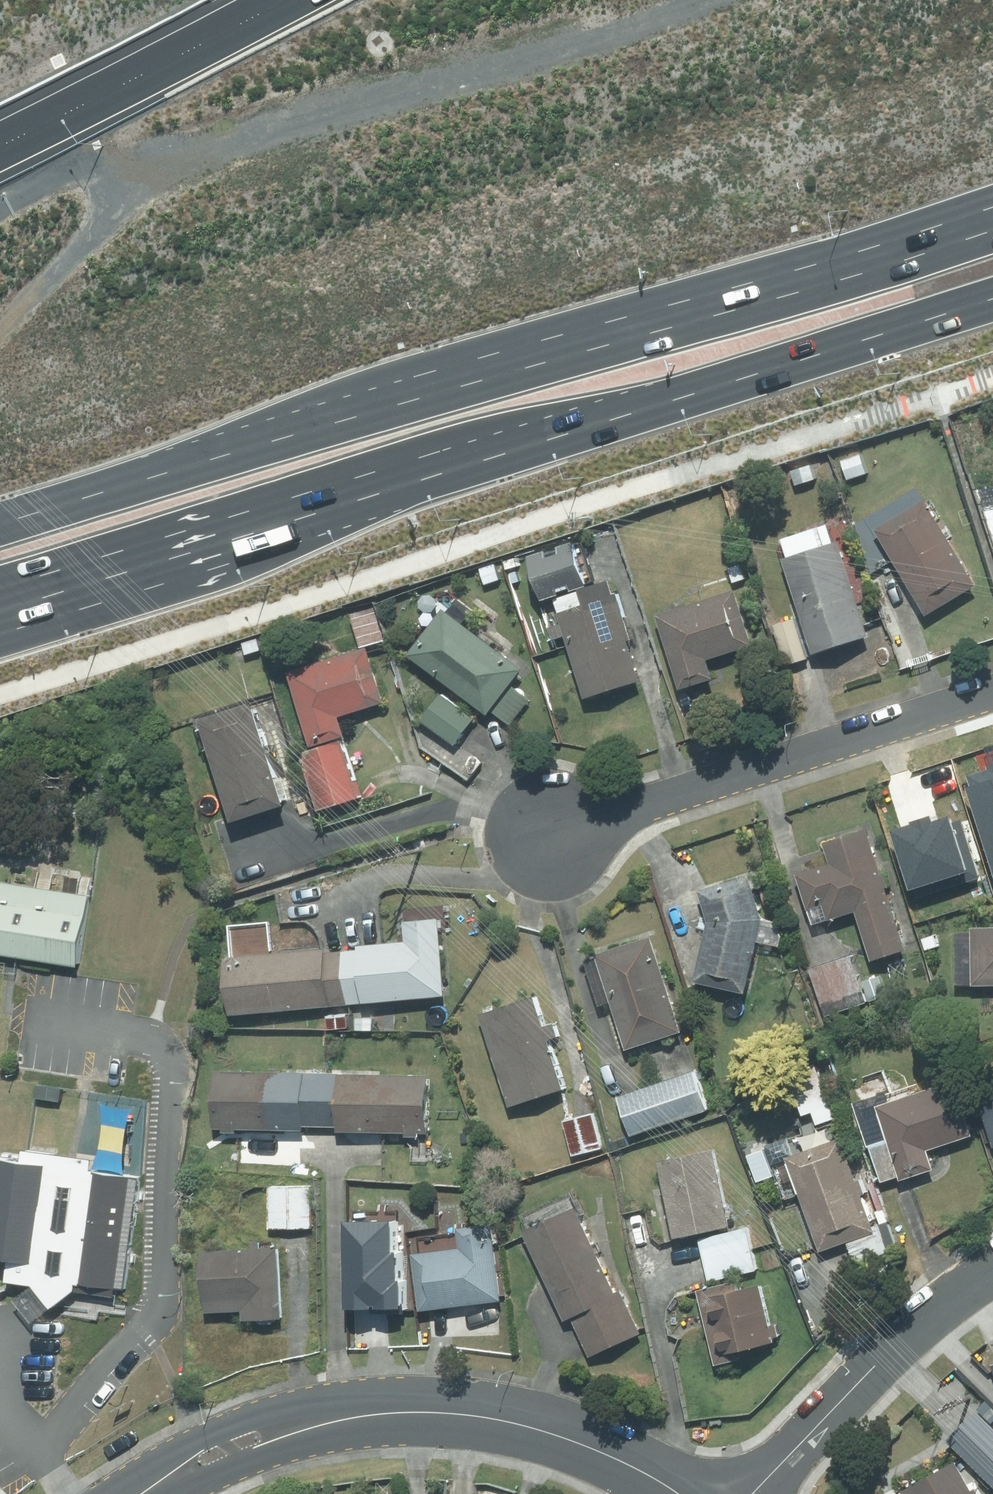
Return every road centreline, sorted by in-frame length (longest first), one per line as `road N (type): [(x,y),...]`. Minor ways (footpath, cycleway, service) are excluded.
road 1 (primary): [(992,299),(0,616)]
road 2 (primary): [(0,524),(992,212)]
road 3 (tertiary): [(679,1493),(617,1460),(512,1422),(397,1411),(288,1429),(147,1493)]
road 4 (residential): [(992,693),(552,834)]
road 5 (residential): [(754,1493),(871,1369),(992,1270)]
road 6 (motorway): [(285,0),(0,145)]

